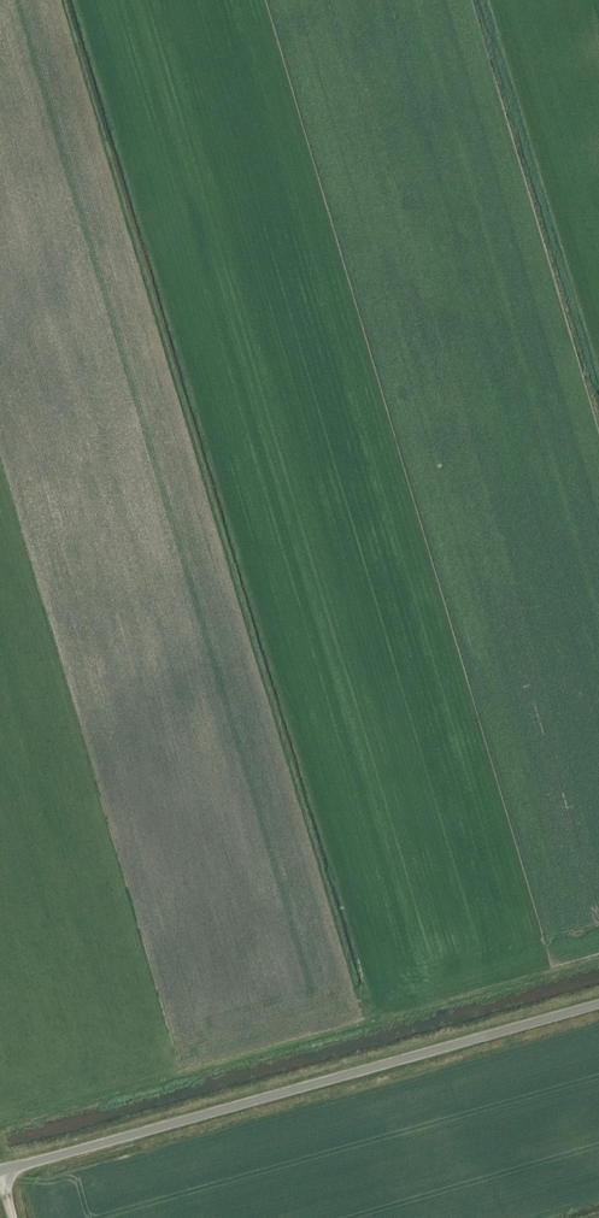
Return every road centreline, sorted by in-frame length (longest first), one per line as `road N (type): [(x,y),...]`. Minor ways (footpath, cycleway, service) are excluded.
road 1 (unclassified): [(0,1172),(598,1004)]

